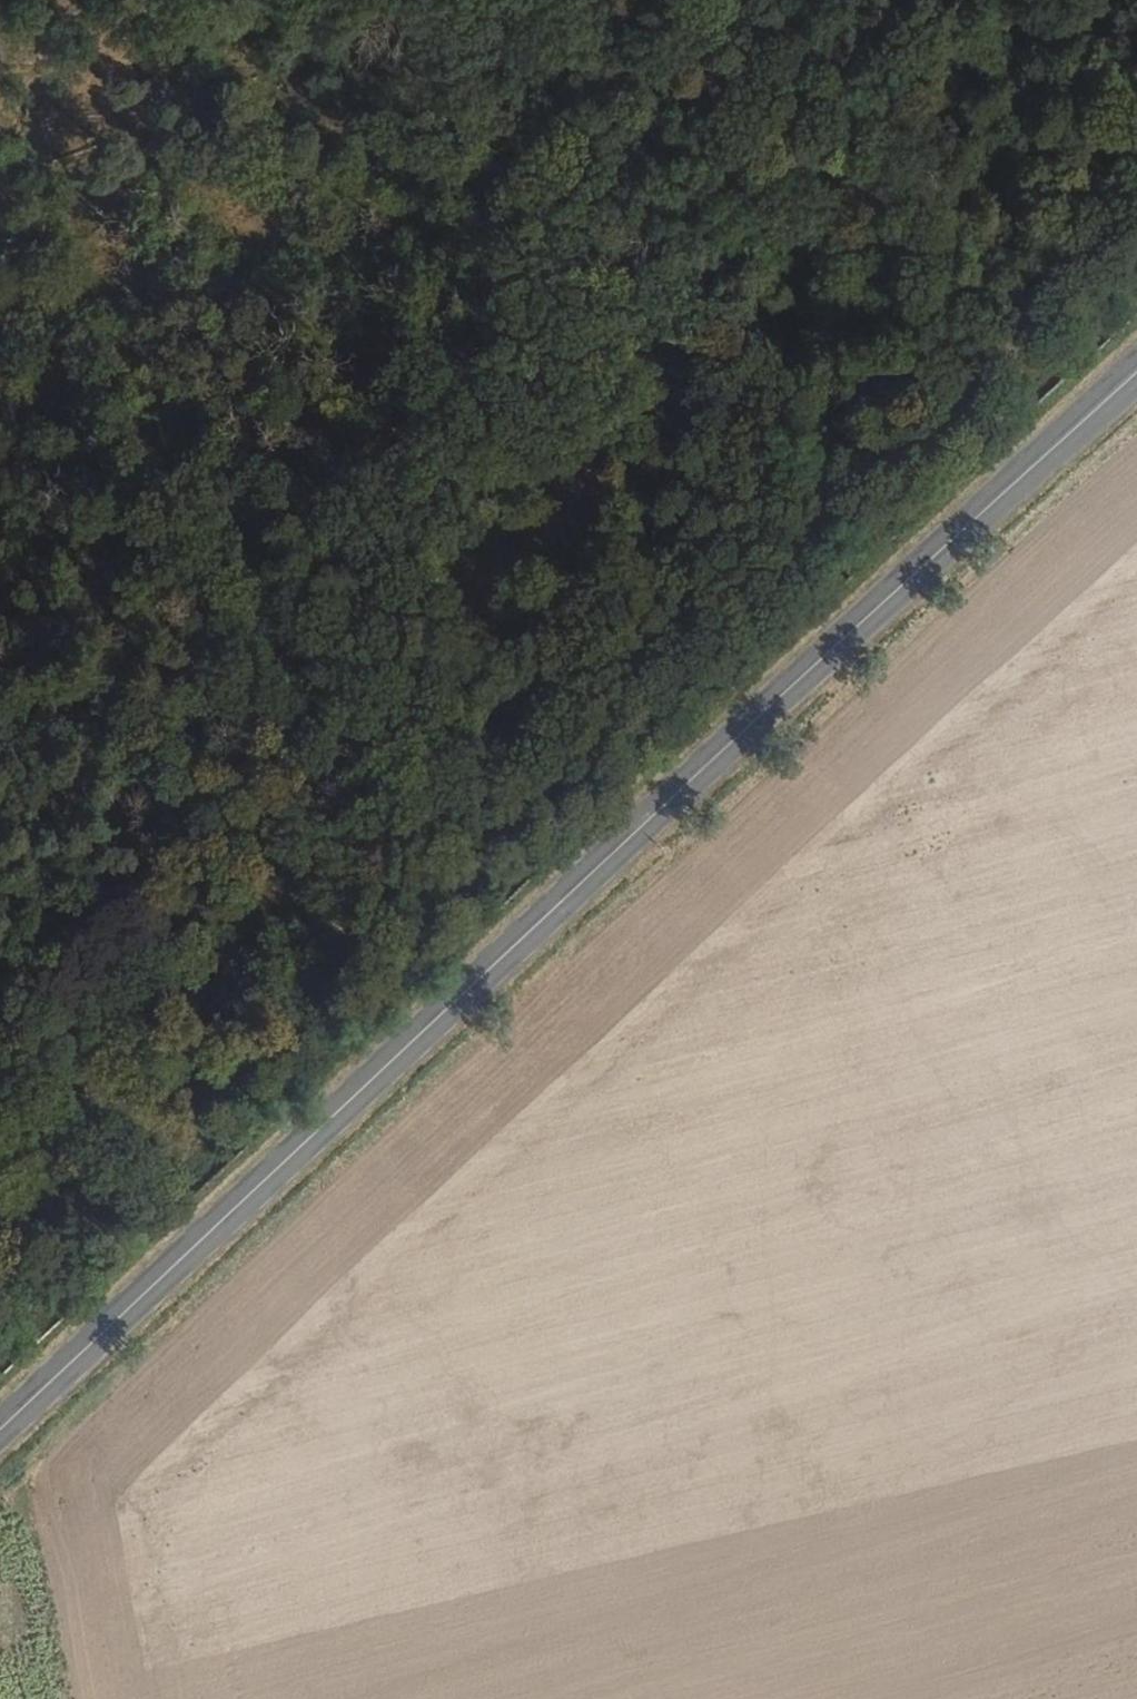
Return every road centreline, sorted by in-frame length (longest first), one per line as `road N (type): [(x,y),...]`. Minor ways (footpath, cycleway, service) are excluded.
road 1 (primary): [(0,1432),(823,661),(1136,379)]

